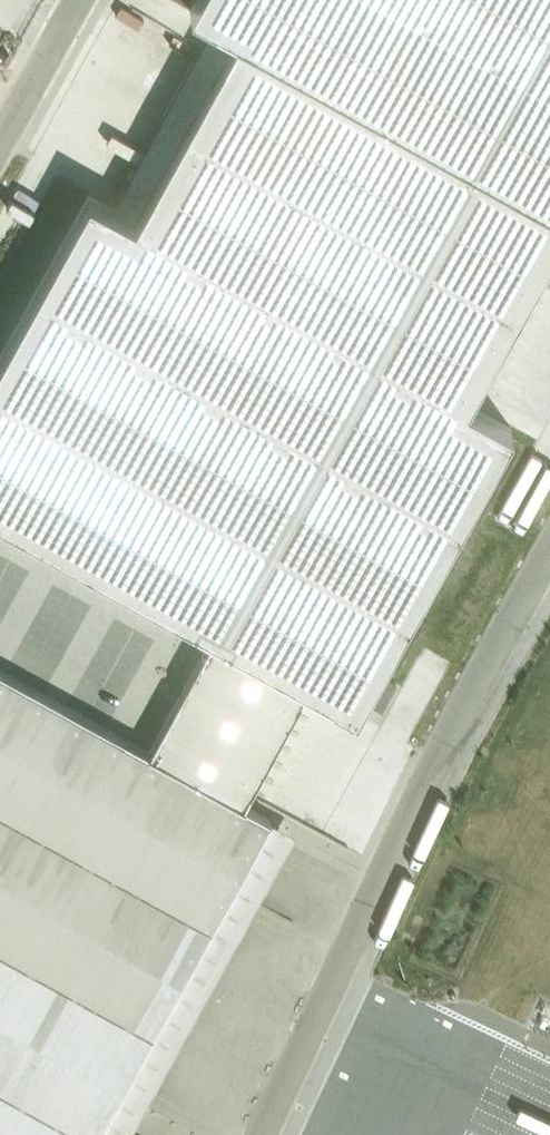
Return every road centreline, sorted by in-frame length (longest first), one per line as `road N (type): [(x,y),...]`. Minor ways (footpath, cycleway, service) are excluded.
road 1 (unclassified): [(268,1134),(549,586)]
road 2 (unclassified): [(78,0),(0,142)]

